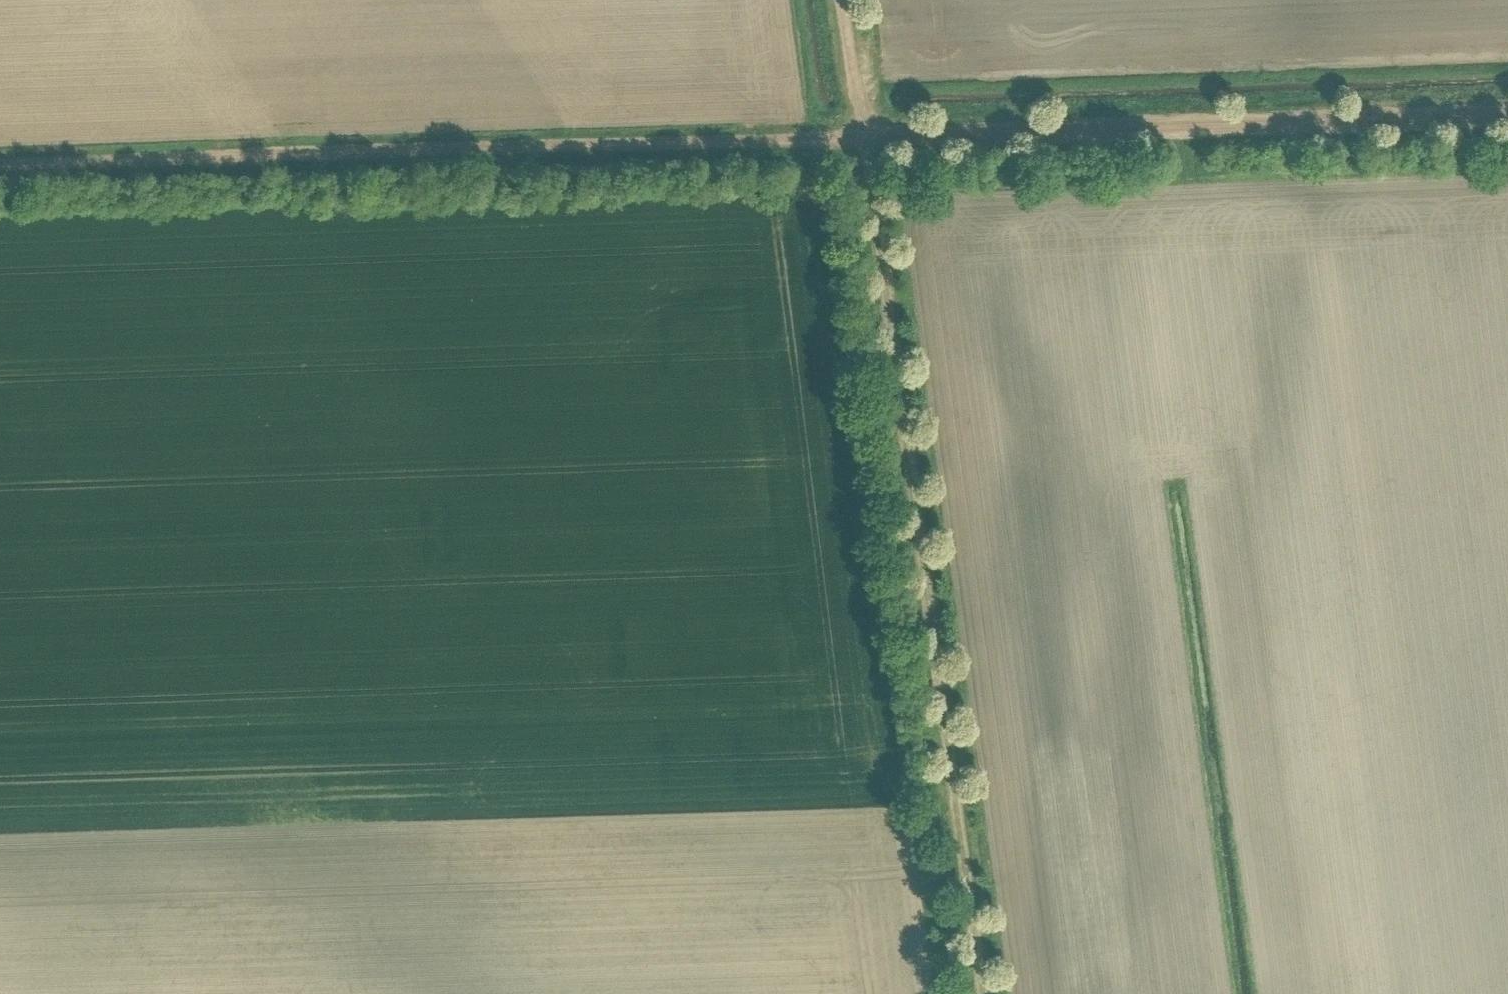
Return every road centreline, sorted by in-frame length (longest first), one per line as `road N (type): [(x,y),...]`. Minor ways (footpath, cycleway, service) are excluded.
road 1 (track): [(0,170),(1507,118)]
road 2 (track): [(847,0),(979,993)]

